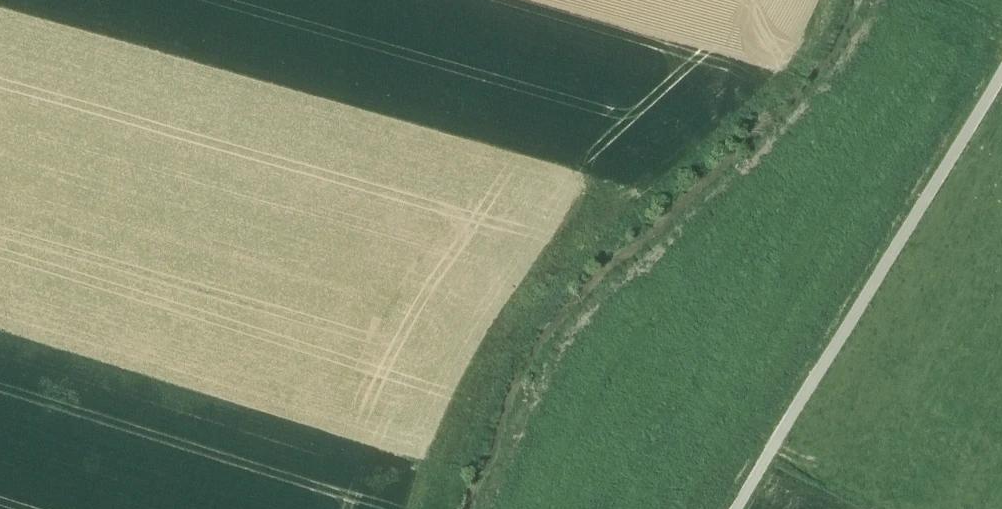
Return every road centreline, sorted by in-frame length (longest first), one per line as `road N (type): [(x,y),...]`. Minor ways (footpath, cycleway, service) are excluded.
road 1 (track): [(1001,72),(734,508)]

